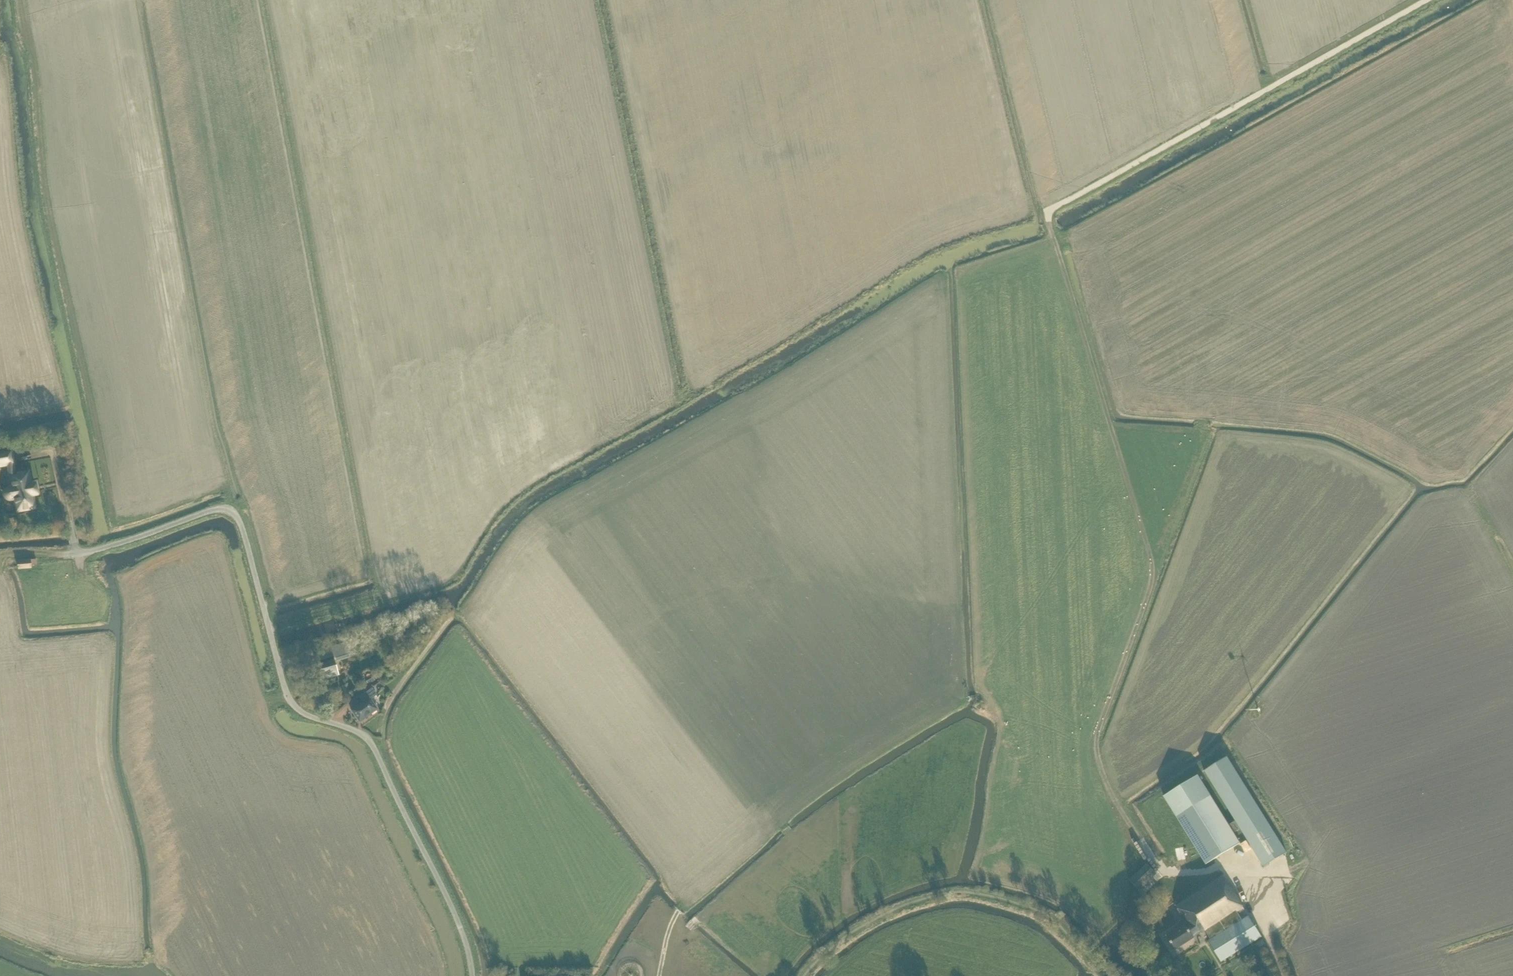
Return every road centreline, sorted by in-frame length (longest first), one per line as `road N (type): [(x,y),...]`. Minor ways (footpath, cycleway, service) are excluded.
road 1 (track): [(1217,867),(1161,872),(1099,772),(1096,732),(1151,565),(1048,214),(1427,0)]
road 2 (unclassified): [(472,975),(457,921),(370,744),(305,715),(288,698),(235,516),(217,509),(64,555)]

